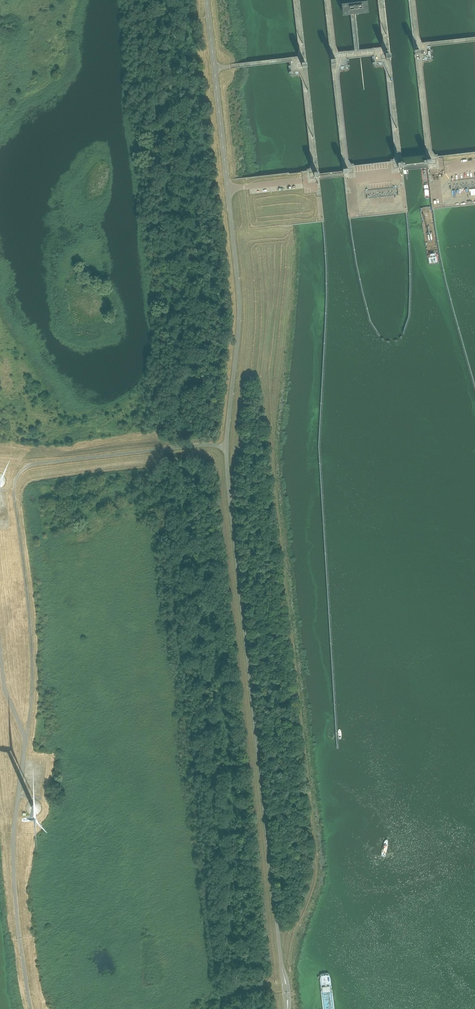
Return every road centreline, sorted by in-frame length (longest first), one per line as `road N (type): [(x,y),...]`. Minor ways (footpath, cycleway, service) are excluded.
road 1 (unclassified): [(287,1008),(227,446)]
road 2 (unclassified): [(26,740),(32,655),(18,475),(42,462),(227,446)]
road 3 (unclassified): [(227,446),(241,307),(207,0)]
road 4 (unclassified): [(19,938),(13,831),(26,740)]

